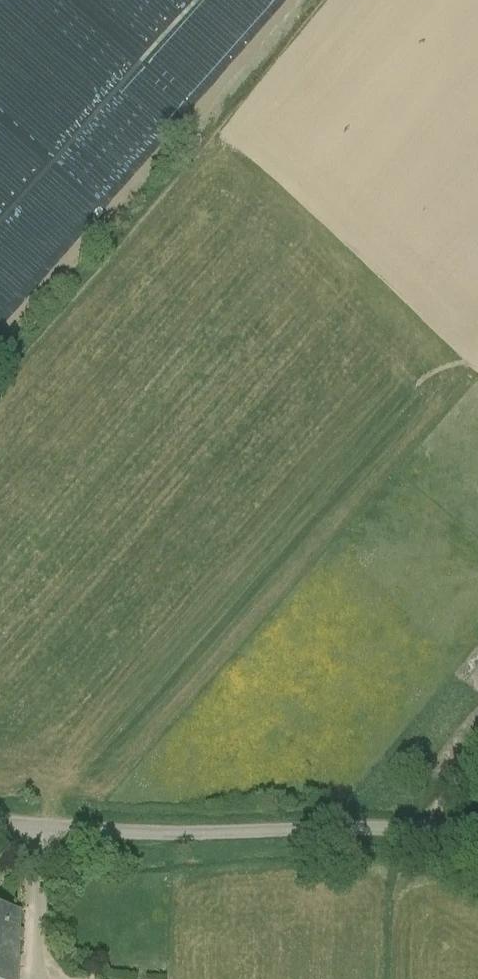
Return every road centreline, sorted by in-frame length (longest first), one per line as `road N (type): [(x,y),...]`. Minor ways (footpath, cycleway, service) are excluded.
road 1 (unclassified): [(477,833),(179,833),(0,822)]

